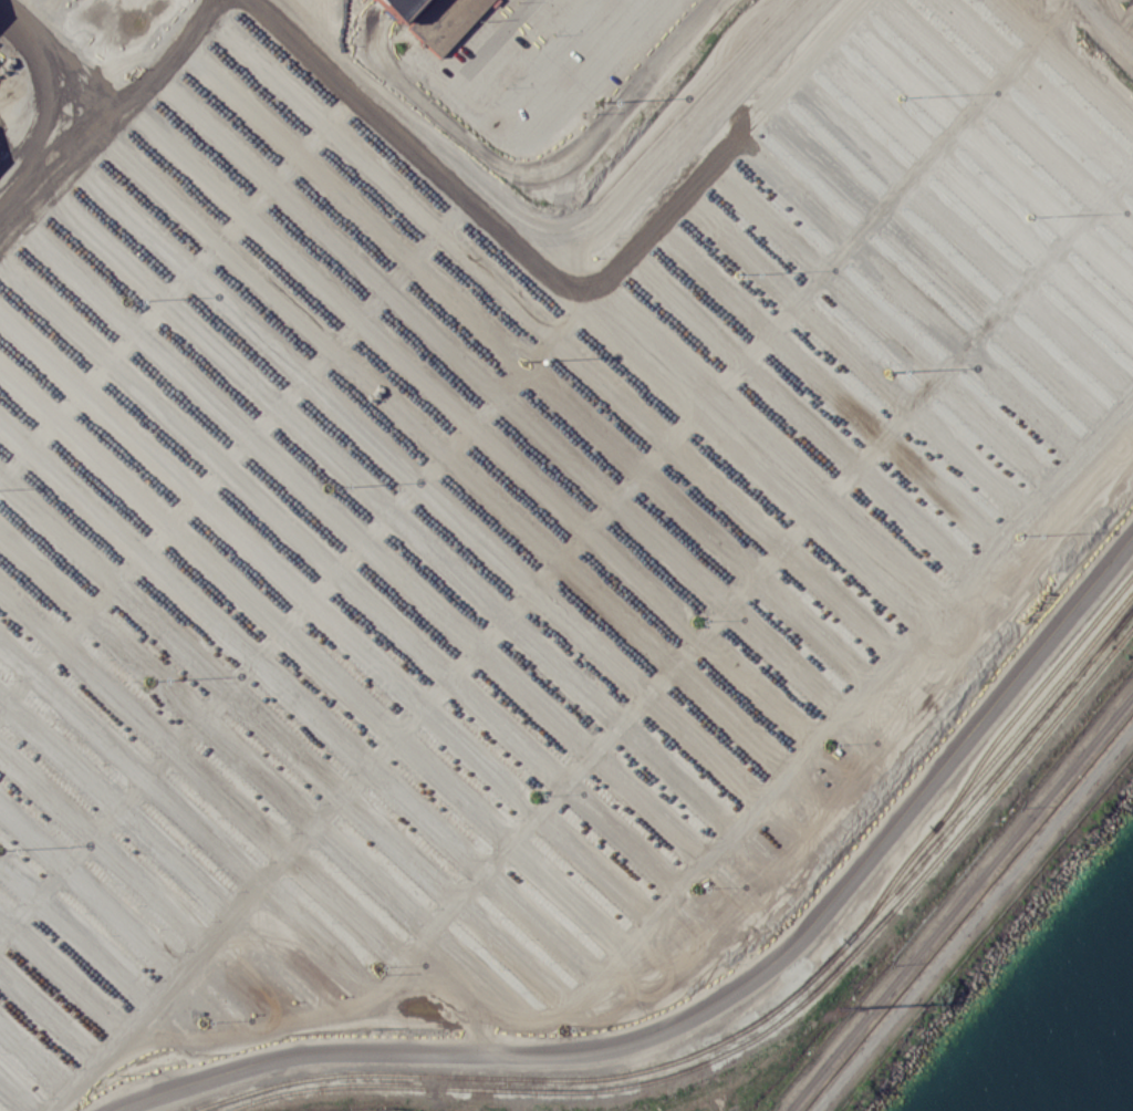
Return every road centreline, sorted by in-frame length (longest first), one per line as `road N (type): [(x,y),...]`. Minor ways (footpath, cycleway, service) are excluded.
road 1 (residential): [(808,1110),(1132,724)]

